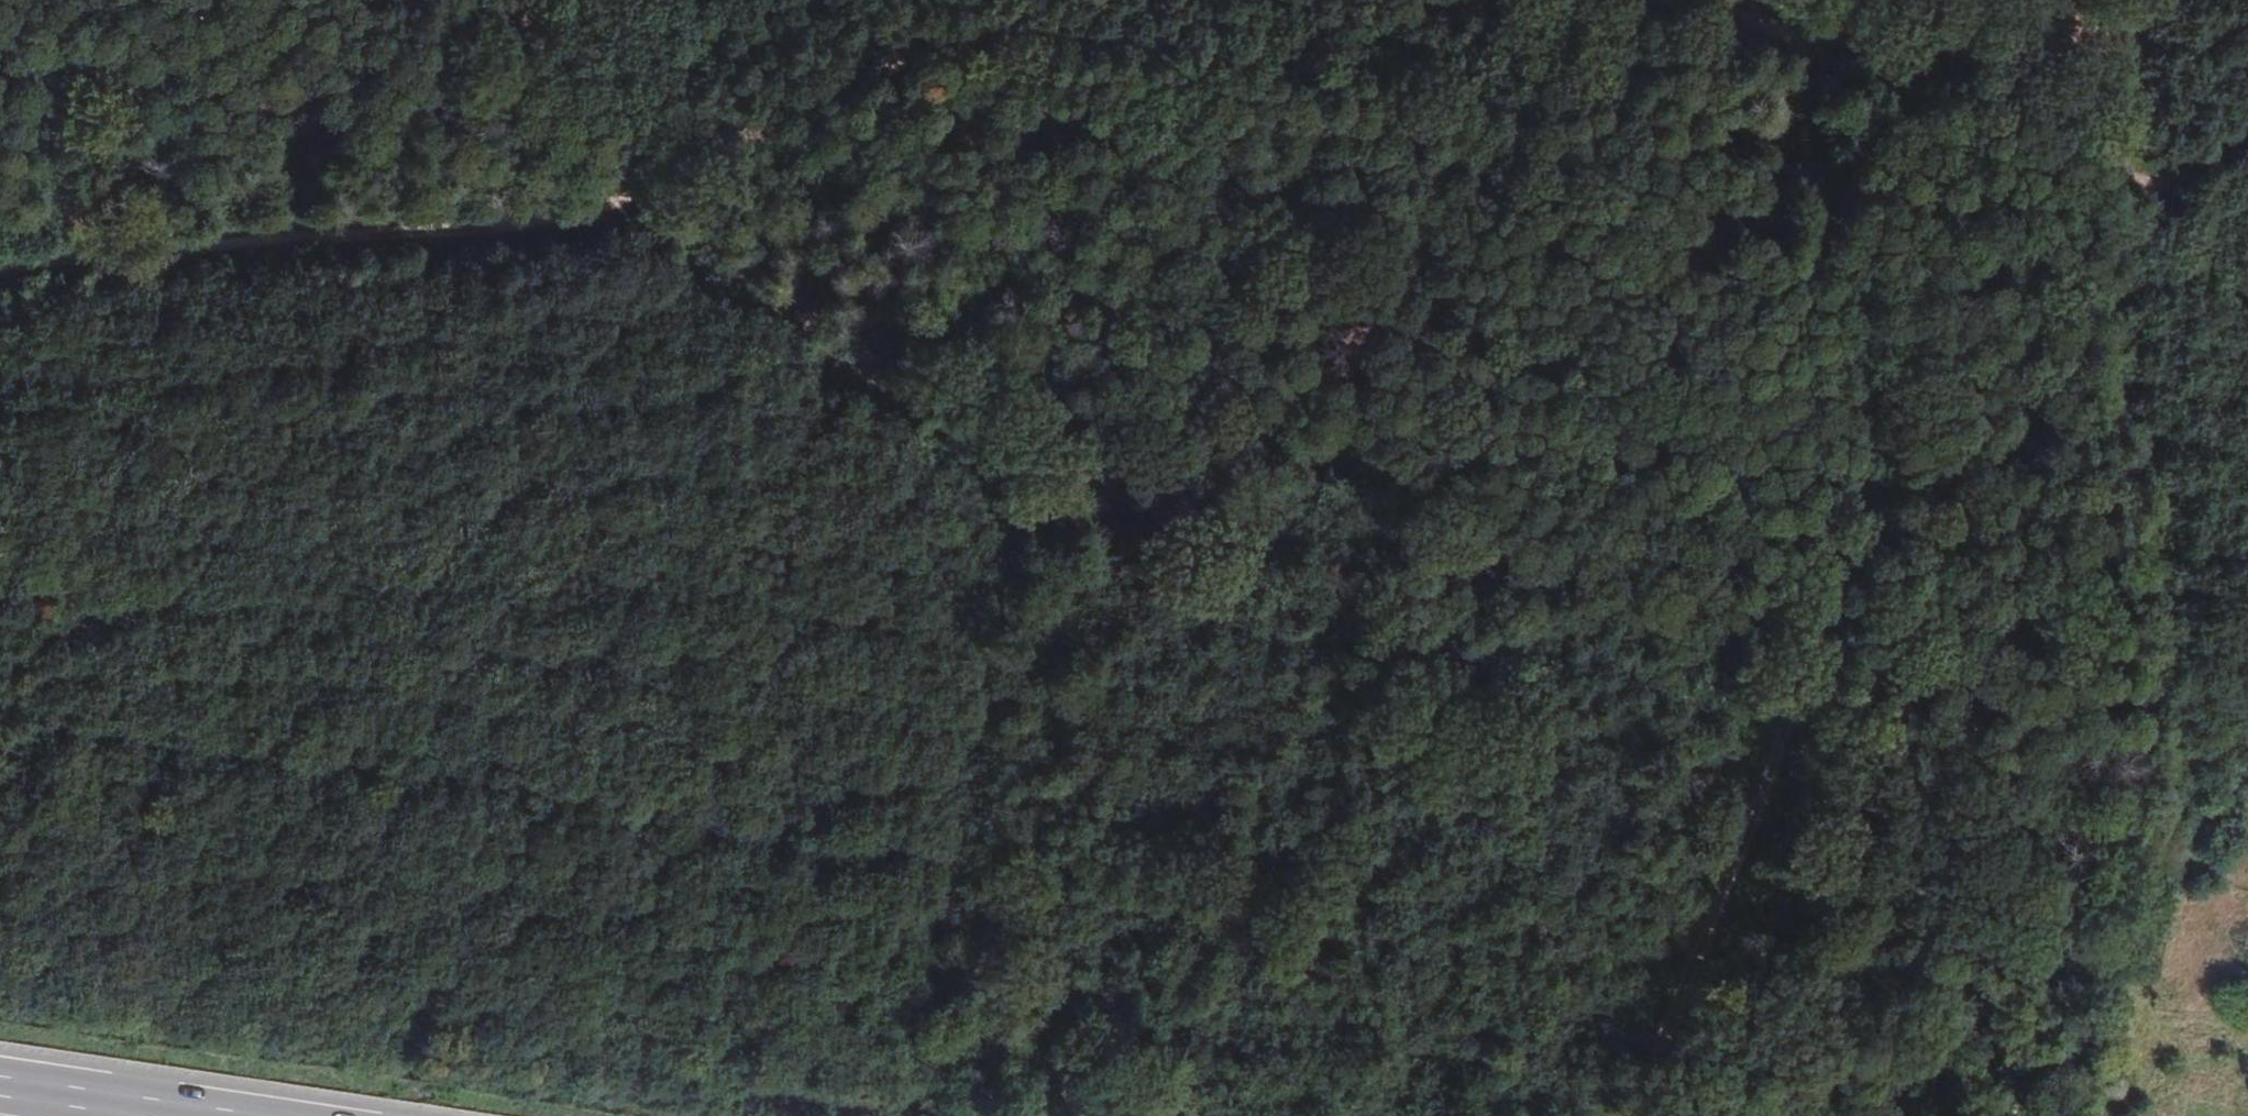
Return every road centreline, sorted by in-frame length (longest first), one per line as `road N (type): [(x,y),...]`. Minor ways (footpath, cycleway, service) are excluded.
road 1 (track): [(1620,0),(1248,55),(1000,33),(850,77),(594,211),(518,227),(0,266)]
road 2 (track): [(1636,1115),(1797,708),(1857,495),(1863,386),(1786,33)]
road 3 (track): [(1667,0),(1732,8),(1786,33),(2057,117),(2093,134),(2113,163),(2152,188),(2194,178),(2247,137)]
road 4 (trunk): [(265,1115),(0,1077)]

